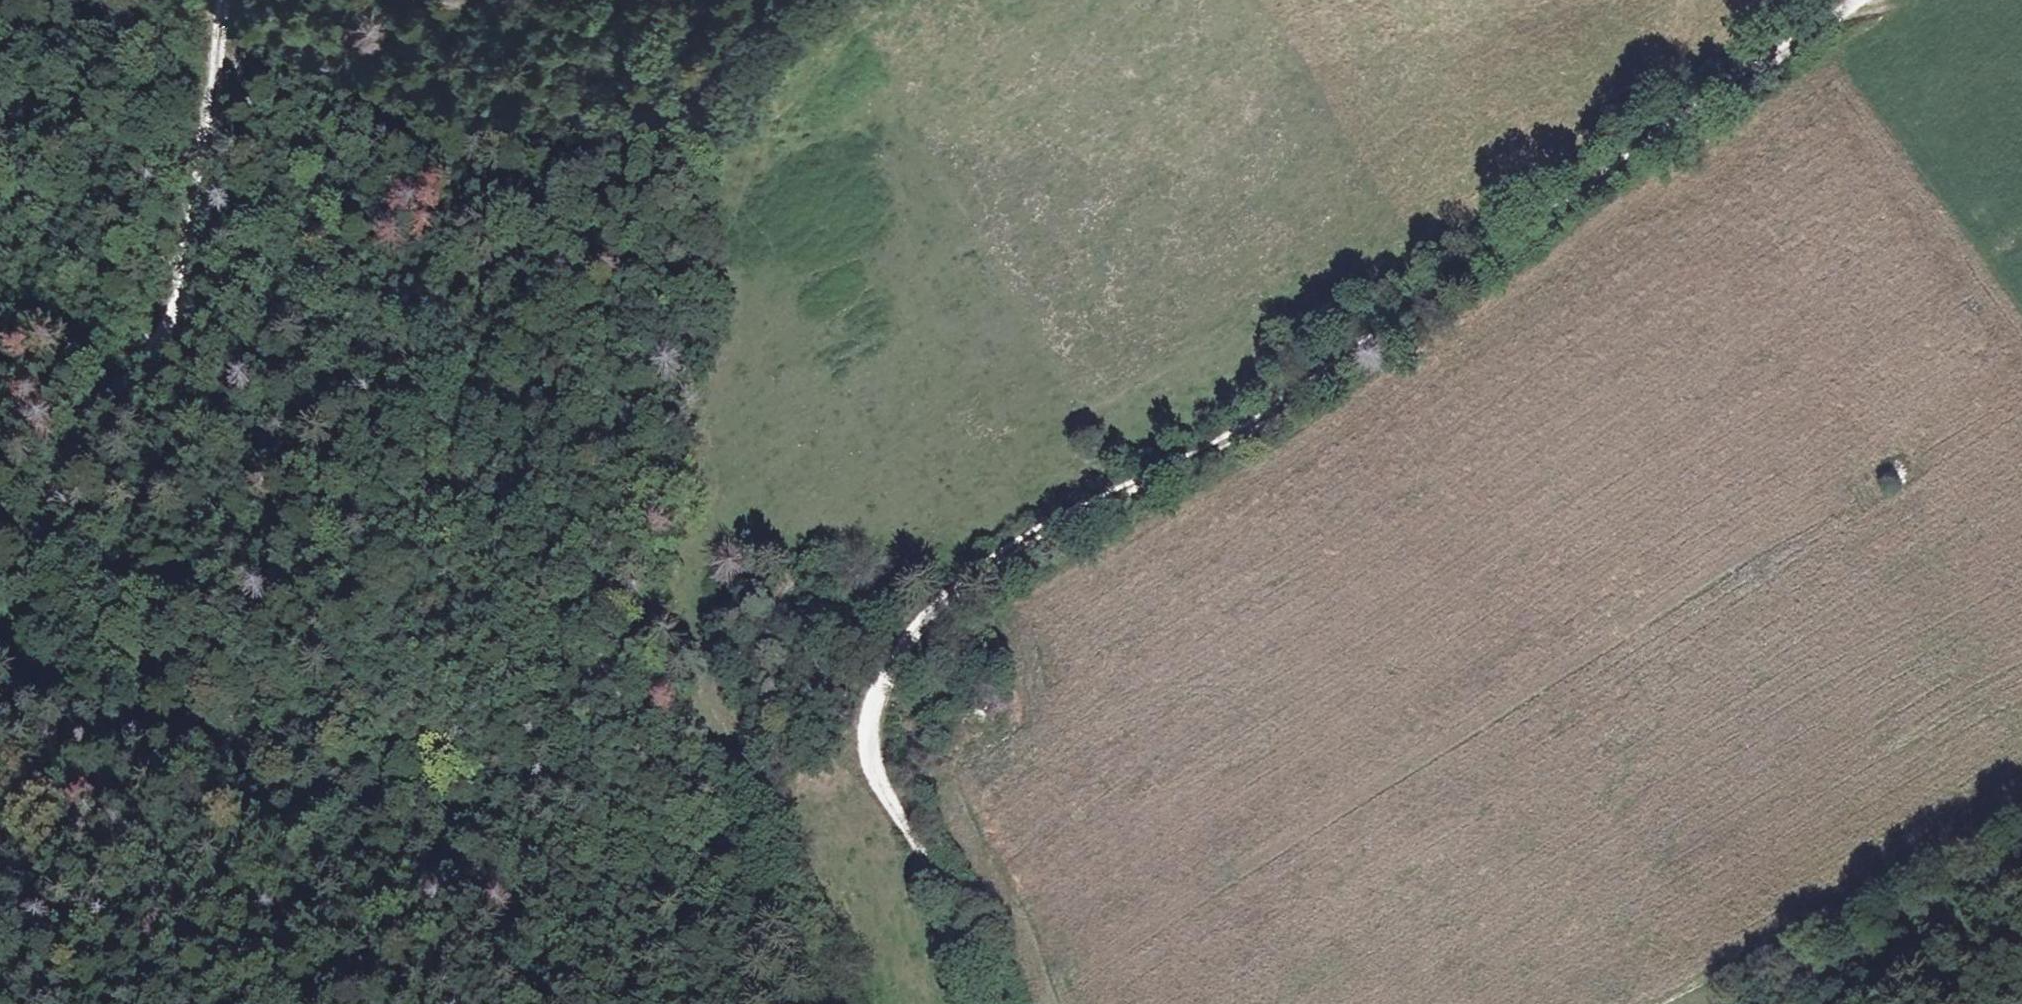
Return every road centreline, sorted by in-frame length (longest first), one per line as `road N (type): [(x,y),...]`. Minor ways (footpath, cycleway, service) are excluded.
road 1 (track): [(1857,0),(1708,97),(1261,424),(1026,539),(943,598),(876,710),(869,756),(992,960),(1003,1003)]
road 2 (track): [(0,648),(33,604),(55,494),(79,435),(112,406),(175,317),(211,136),(219,0)]

